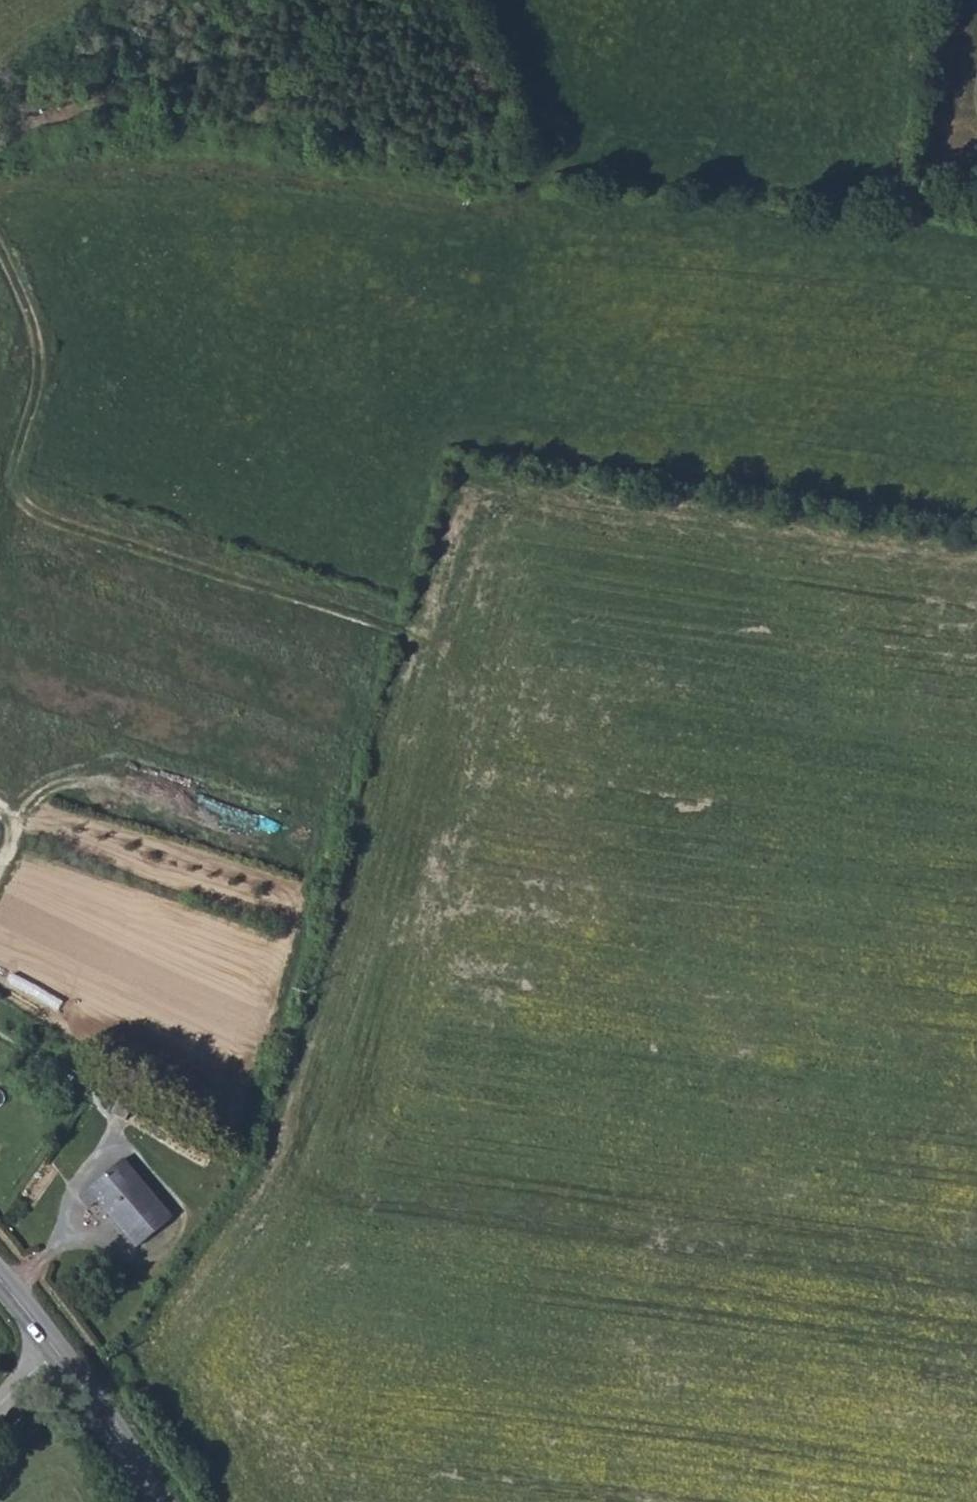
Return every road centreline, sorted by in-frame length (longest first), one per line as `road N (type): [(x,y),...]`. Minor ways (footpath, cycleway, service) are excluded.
road 1 (track): [(7,542),(57,395),(52,338),(0,253)]
road 2 (secondary): [(50,1338),(160,1501)]

